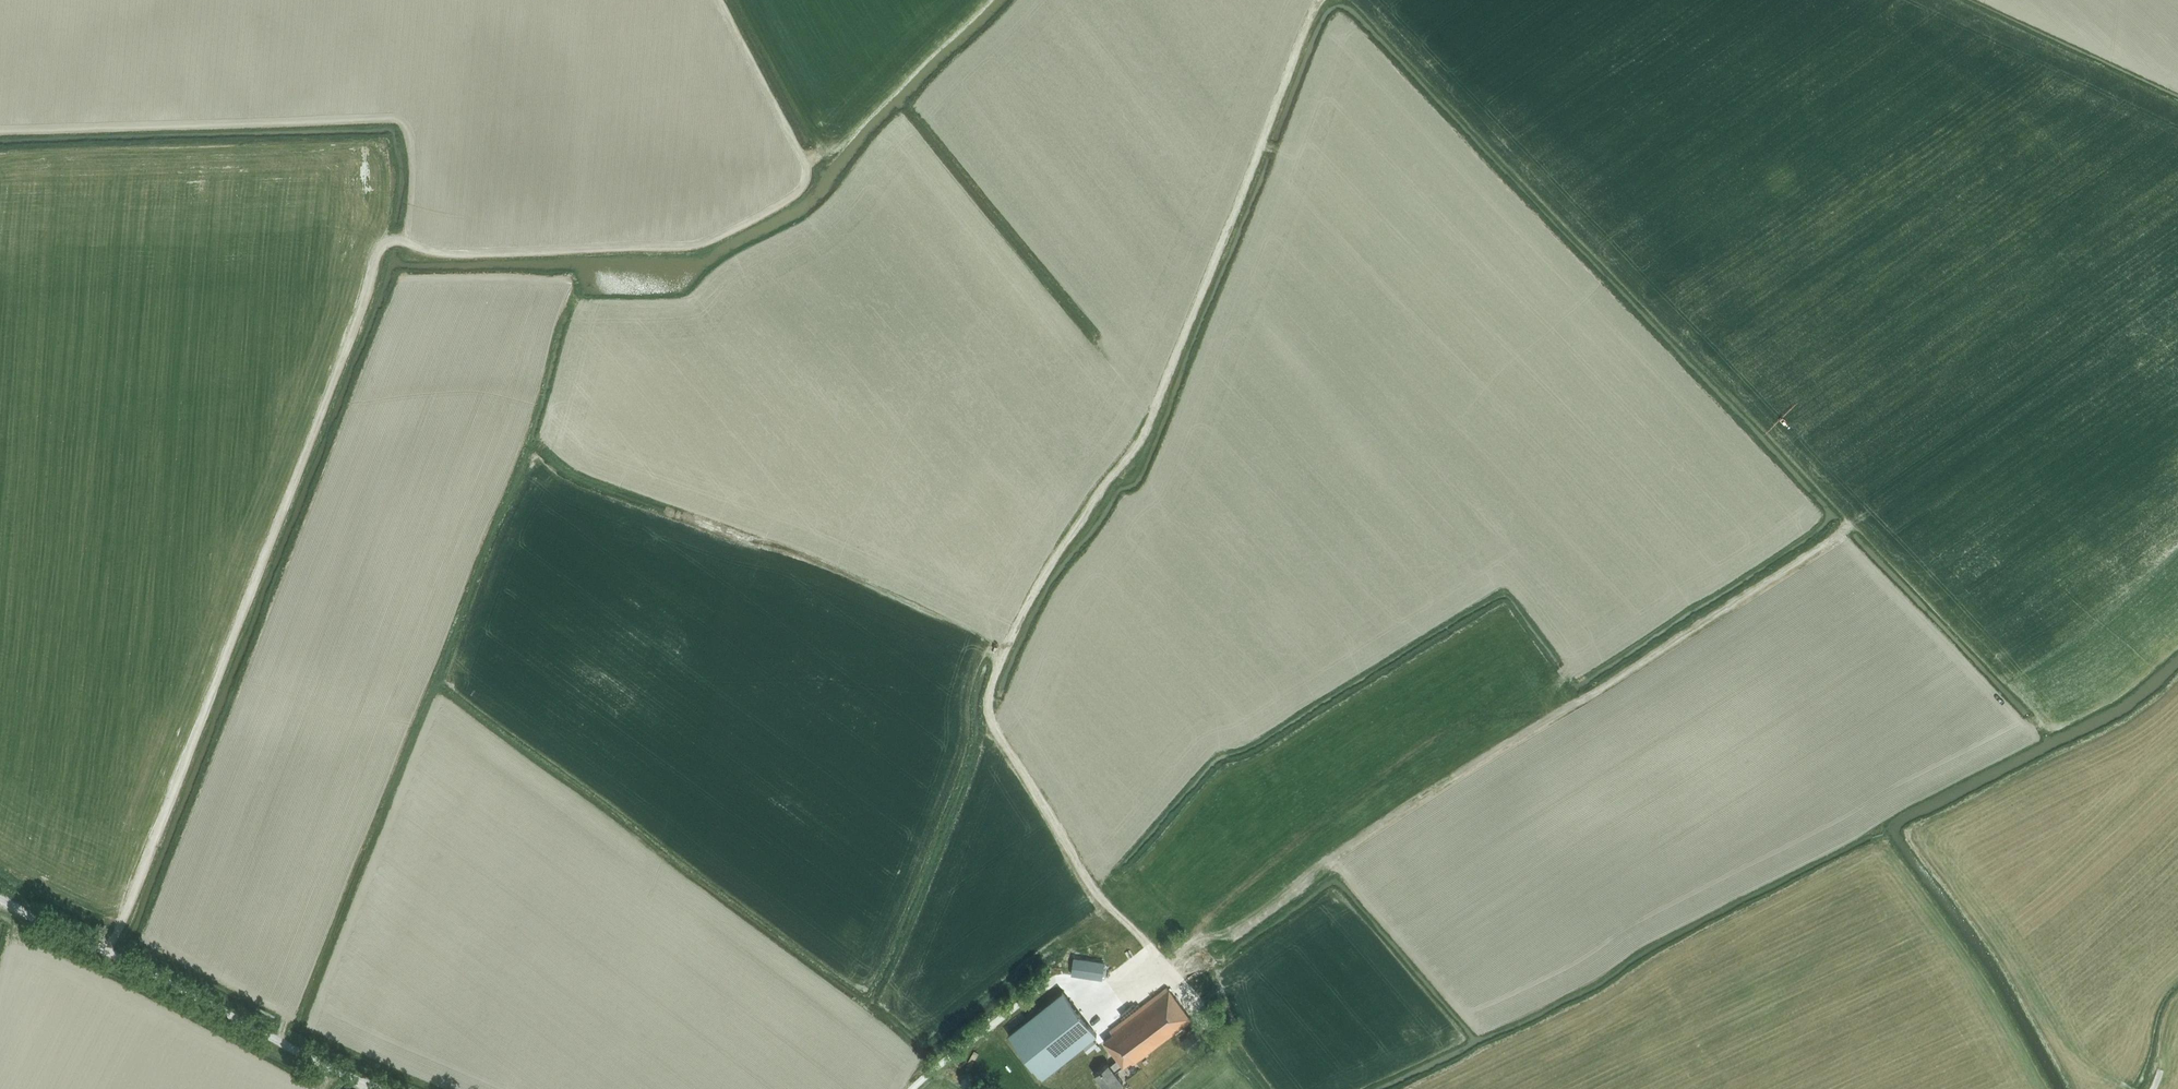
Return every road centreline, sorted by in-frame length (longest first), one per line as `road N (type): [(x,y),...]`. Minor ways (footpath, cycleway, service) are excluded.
road 1 (track): [(1319,0),(1145,431),(1046,575),(989,694),(996,730),(1092,887),(1166,970)]
road 2 (unclassified): [(0,898),(378,1088)]

